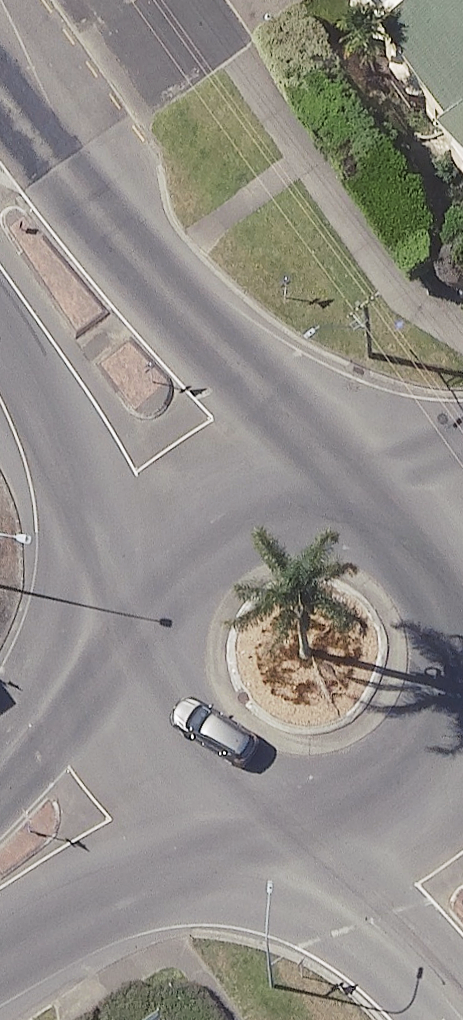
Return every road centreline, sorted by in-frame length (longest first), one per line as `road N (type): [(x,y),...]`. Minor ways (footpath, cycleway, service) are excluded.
road 1 (secondary): [(0,189),(211,501)]
road 2 (secondary): [(155,754),(125,696),(116,626),(153,552),(211,501)]
road 3 (secondary): [(396,809),(329,836),(255,832),(194,803),(155,754)]
road 4 (secondary): [(211,501),(263,476),(325,477),(400,504),(445,563)]
road 5 (secondary): [(155,754),(0,860)]

